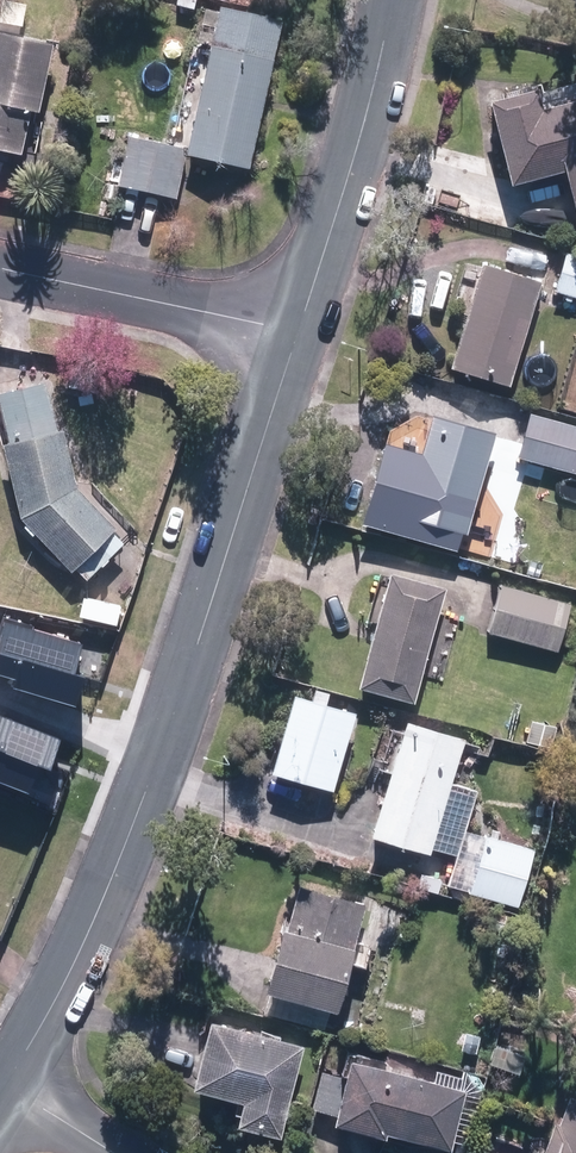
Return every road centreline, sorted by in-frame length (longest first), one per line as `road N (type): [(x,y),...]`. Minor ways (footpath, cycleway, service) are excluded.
road 1 (residential): [(299,331),(135,828),(7,1092)]
road 2 (residential): [(393,0),(366,117),(299,331)]
road 3 (residential): [(299,331),(0,268)]

